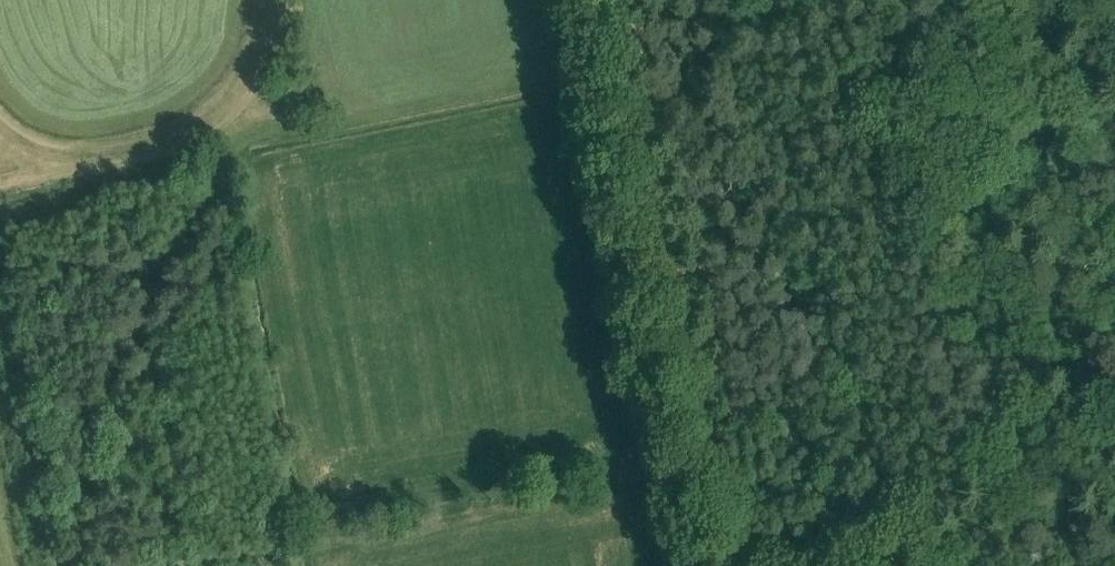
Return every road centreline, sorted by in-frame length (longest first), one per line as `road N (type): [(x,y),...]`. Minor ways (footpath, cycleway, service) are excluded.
road 1 (track): [(661,565),(555,0)]

